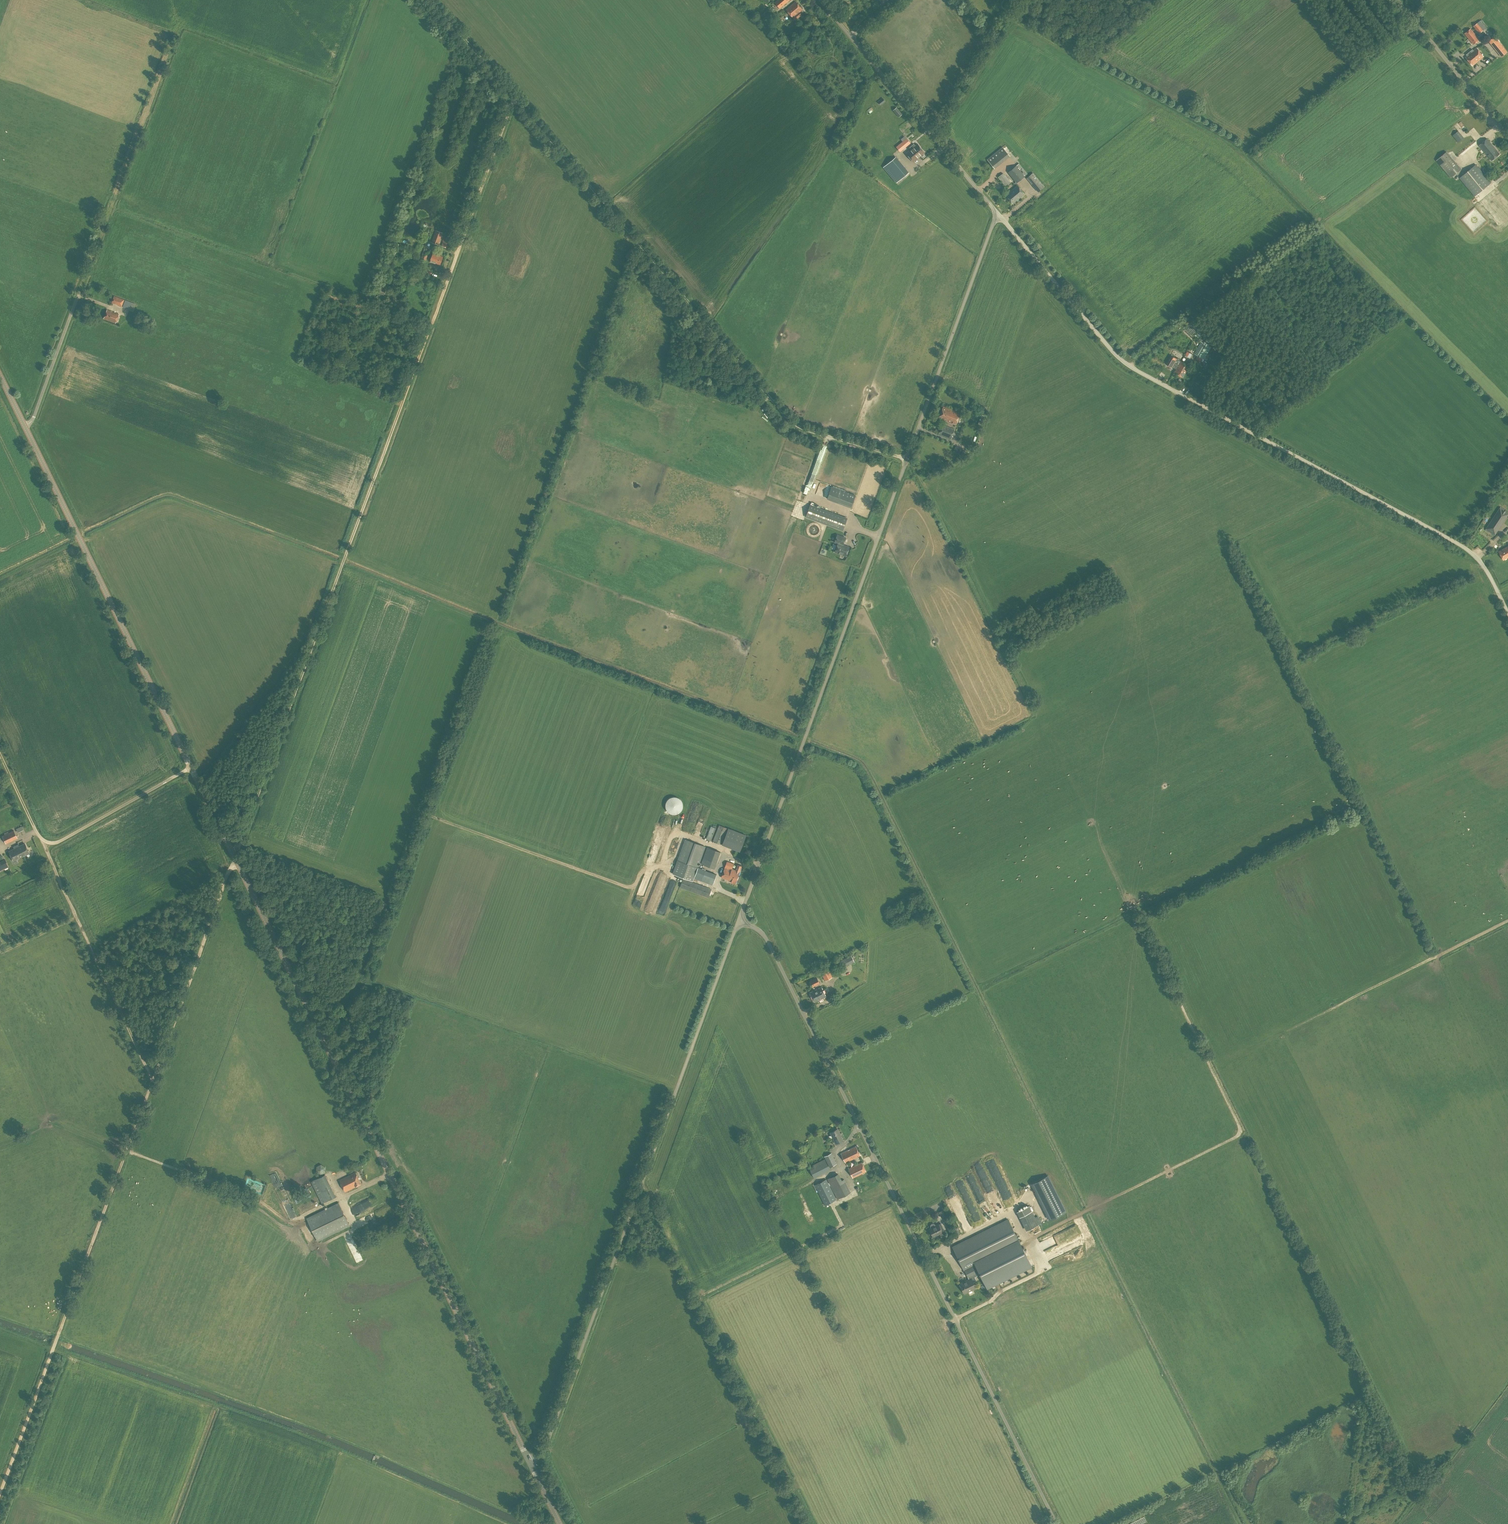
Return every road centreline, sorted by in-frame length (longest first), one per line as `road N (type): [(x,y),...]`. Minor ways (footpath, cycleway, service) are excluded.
road 1 (track): [(232,850),(514,93)]
road 2 (secondary): [(529,1461),(191,767)]
road 3 (unclassified): [(741,918),(997,215)]
road 4 (unclassified): [(1056,1523),(771,944),(741,918)]
road 5 (unclassified): [(1507,613),(1465,548),(1128,366),(997,215)]
road 6 (unclassified): [(529,1461),(549,1439),(741,918)]
road 7 (track): [(907,459),(799,428),(514,93)]
road 8 (secondary): [(191,767),(25,425)]
road 9 (track): [(86,283),(186,0)]
road 10 (track): [(907,459),(1036,714)]
road 11 (unclassified): [(997,215),(820,0)]
road 12 (track): [(58,1335),(152,1081)]
road 13 (track): [(152,1081),(46,842)]
road 14 (track): [(152,1081),(230,870),(238,864)]
road 15 (unclassified): [(1507,136),(1398,0)]
road 16 (track): [(0,1489),(58,1335)]
road 17 (unclassified): [(46,842),(191,767)]
road 18 (unclassified): [(25,425),(86,283)]
road 19 (track): [(514,93),(433,0)]

